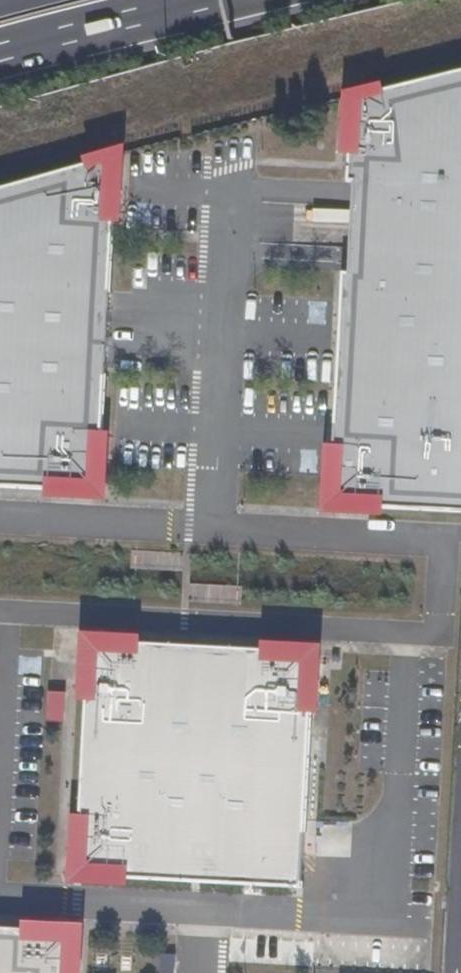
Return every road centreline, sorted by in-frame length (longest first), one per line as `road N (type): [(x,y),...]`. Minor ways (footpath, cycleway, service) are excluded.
road 1 (motorway): [(0,55),(208,0)]

